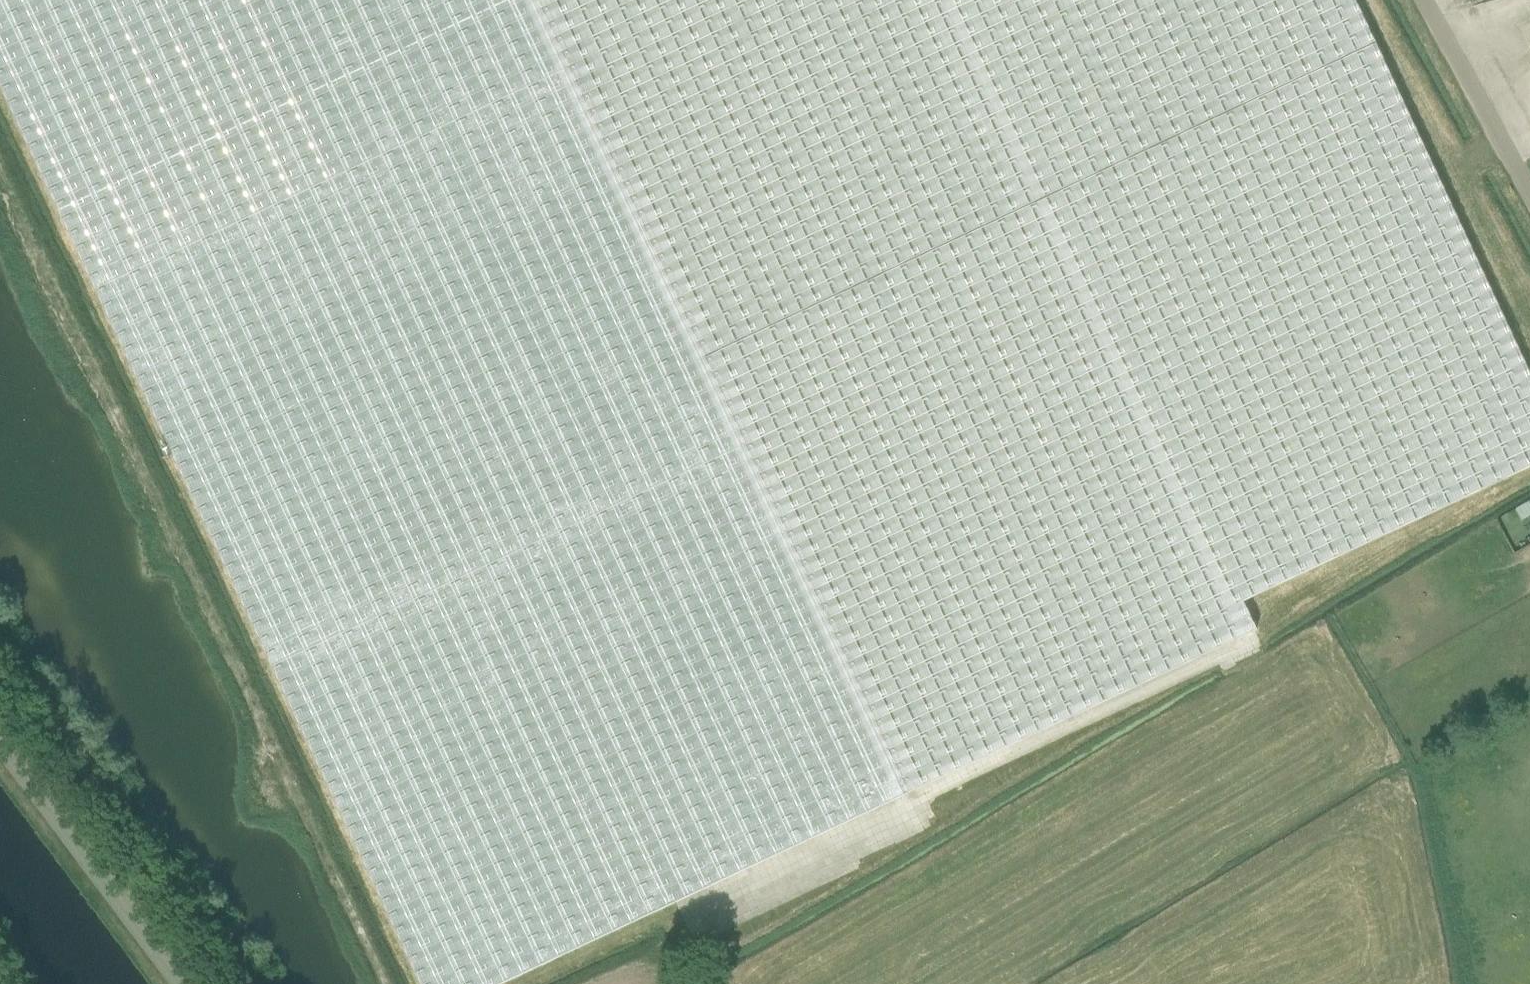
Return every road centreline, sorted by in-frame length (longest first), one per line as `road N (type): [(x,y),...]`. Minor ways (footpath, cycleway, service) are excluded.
road 1 (unclassified): [(177,983),(0,753)]
road 2 (unclassified): [(1529,212),(1411,0)]

